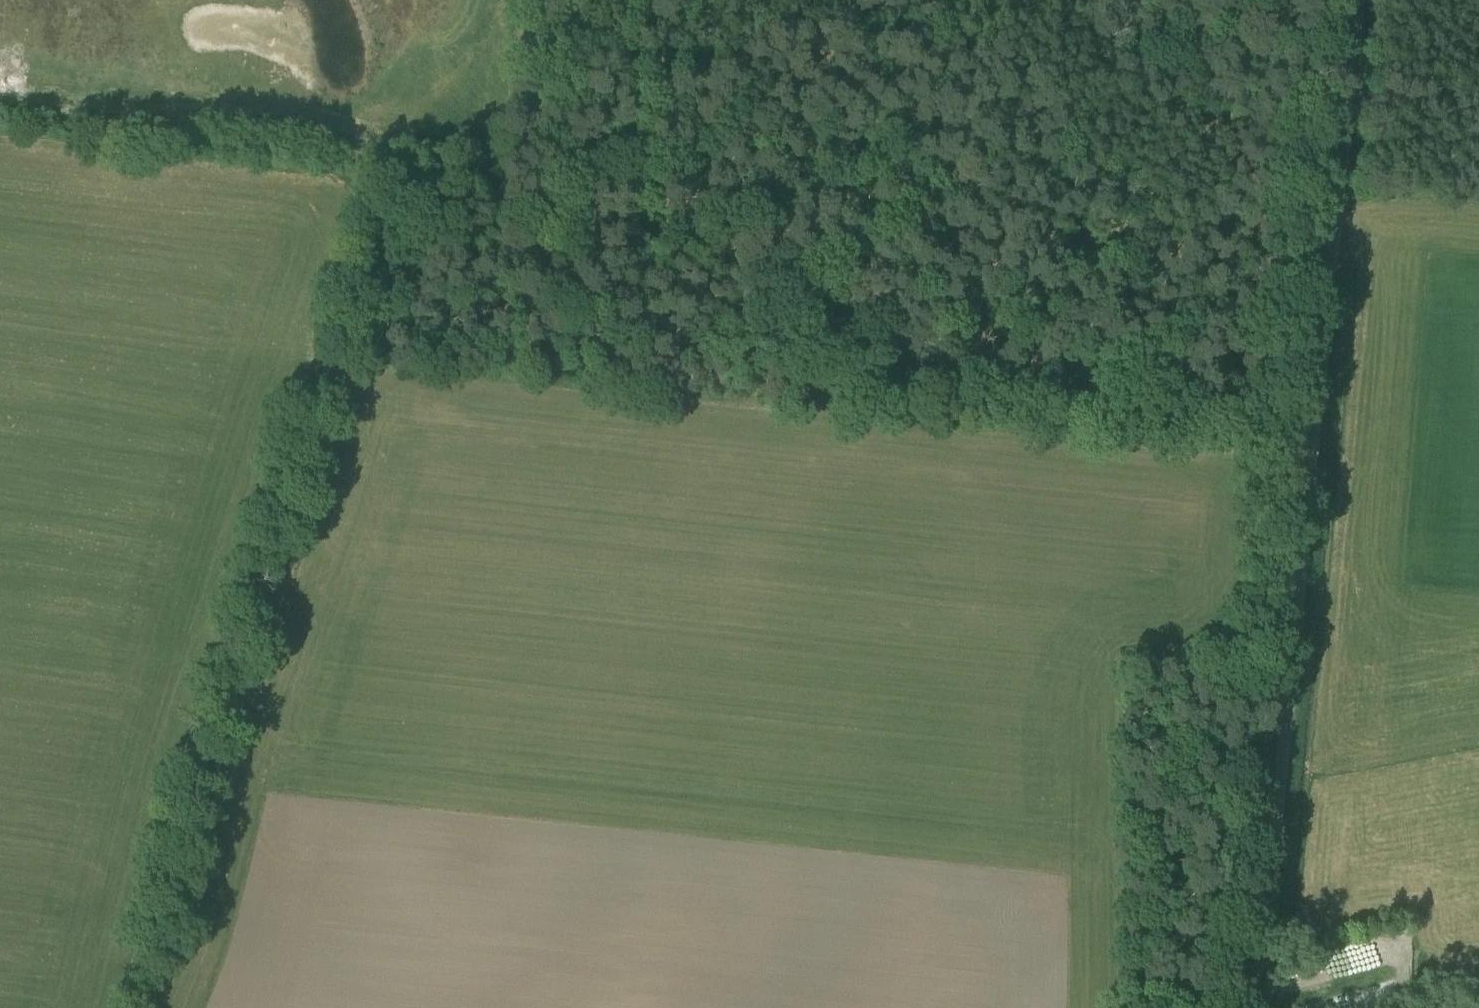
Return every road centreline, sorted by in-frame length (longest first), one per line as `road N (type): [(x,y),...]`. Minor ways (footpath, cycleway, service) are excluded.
road 1 (unclassified): [(1262,1007),(1359,0)]

